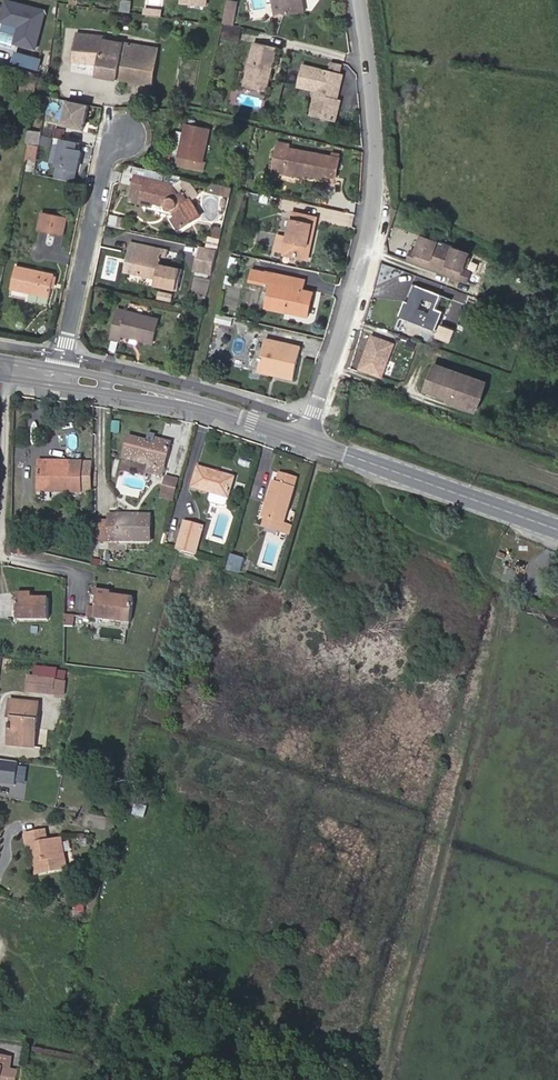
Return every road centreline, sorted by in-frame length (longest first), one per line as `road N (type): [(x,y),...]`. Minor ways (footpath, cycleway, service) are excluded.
road 1 (residential): [(307,439),(368,246),(378,176),(361,0)]
road 2 (tertiary): [(557,528),(307,439)]
road 3 (residential): [(62,369),(113,147),(129,123)]
road 4 (tertiary): [(4,378),(211,408)]
road 5 (residential): [(4,378),(1,535)]
road 6 (tertiary): [(211,408),(62,369)]

